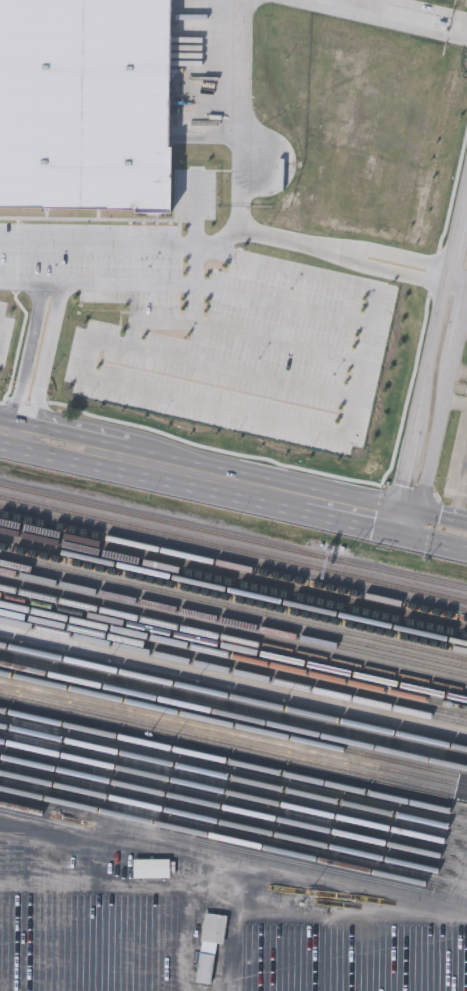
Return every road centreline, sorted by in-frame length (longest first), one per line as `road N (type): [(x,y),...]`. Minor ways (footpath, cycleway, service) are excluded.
road 1 (primary): [(335,507),(28,437)]
road 2 (tertiary): [(418,525),(456,350)]
road 3 (tertiary): [(450,277),(416,418)]

